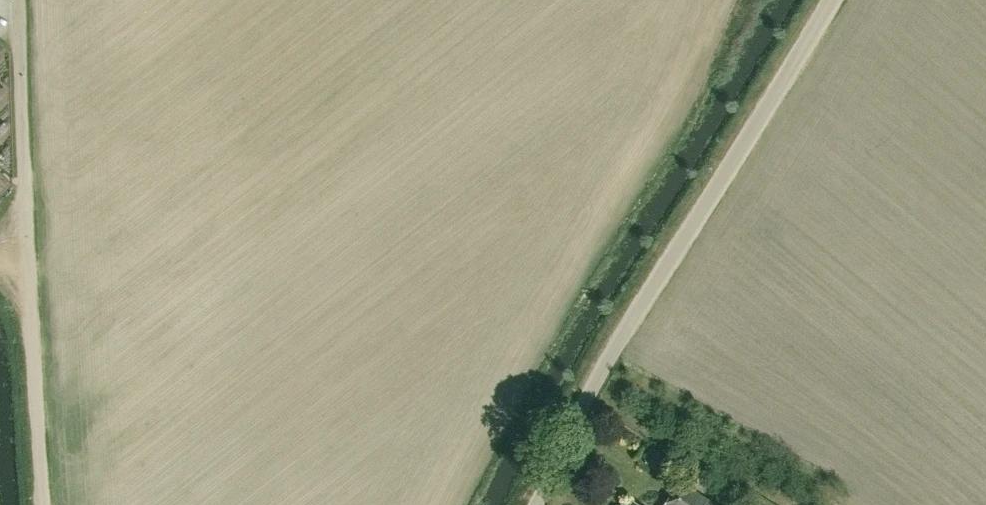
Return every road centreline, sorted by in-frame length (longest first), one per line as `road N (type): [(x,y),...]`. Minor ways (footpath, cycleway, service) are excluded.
road 1 (unclassified): [(532,504),(618,340),(827,0)]
road 2 (unclassified): [(44,504),(18,0)]

